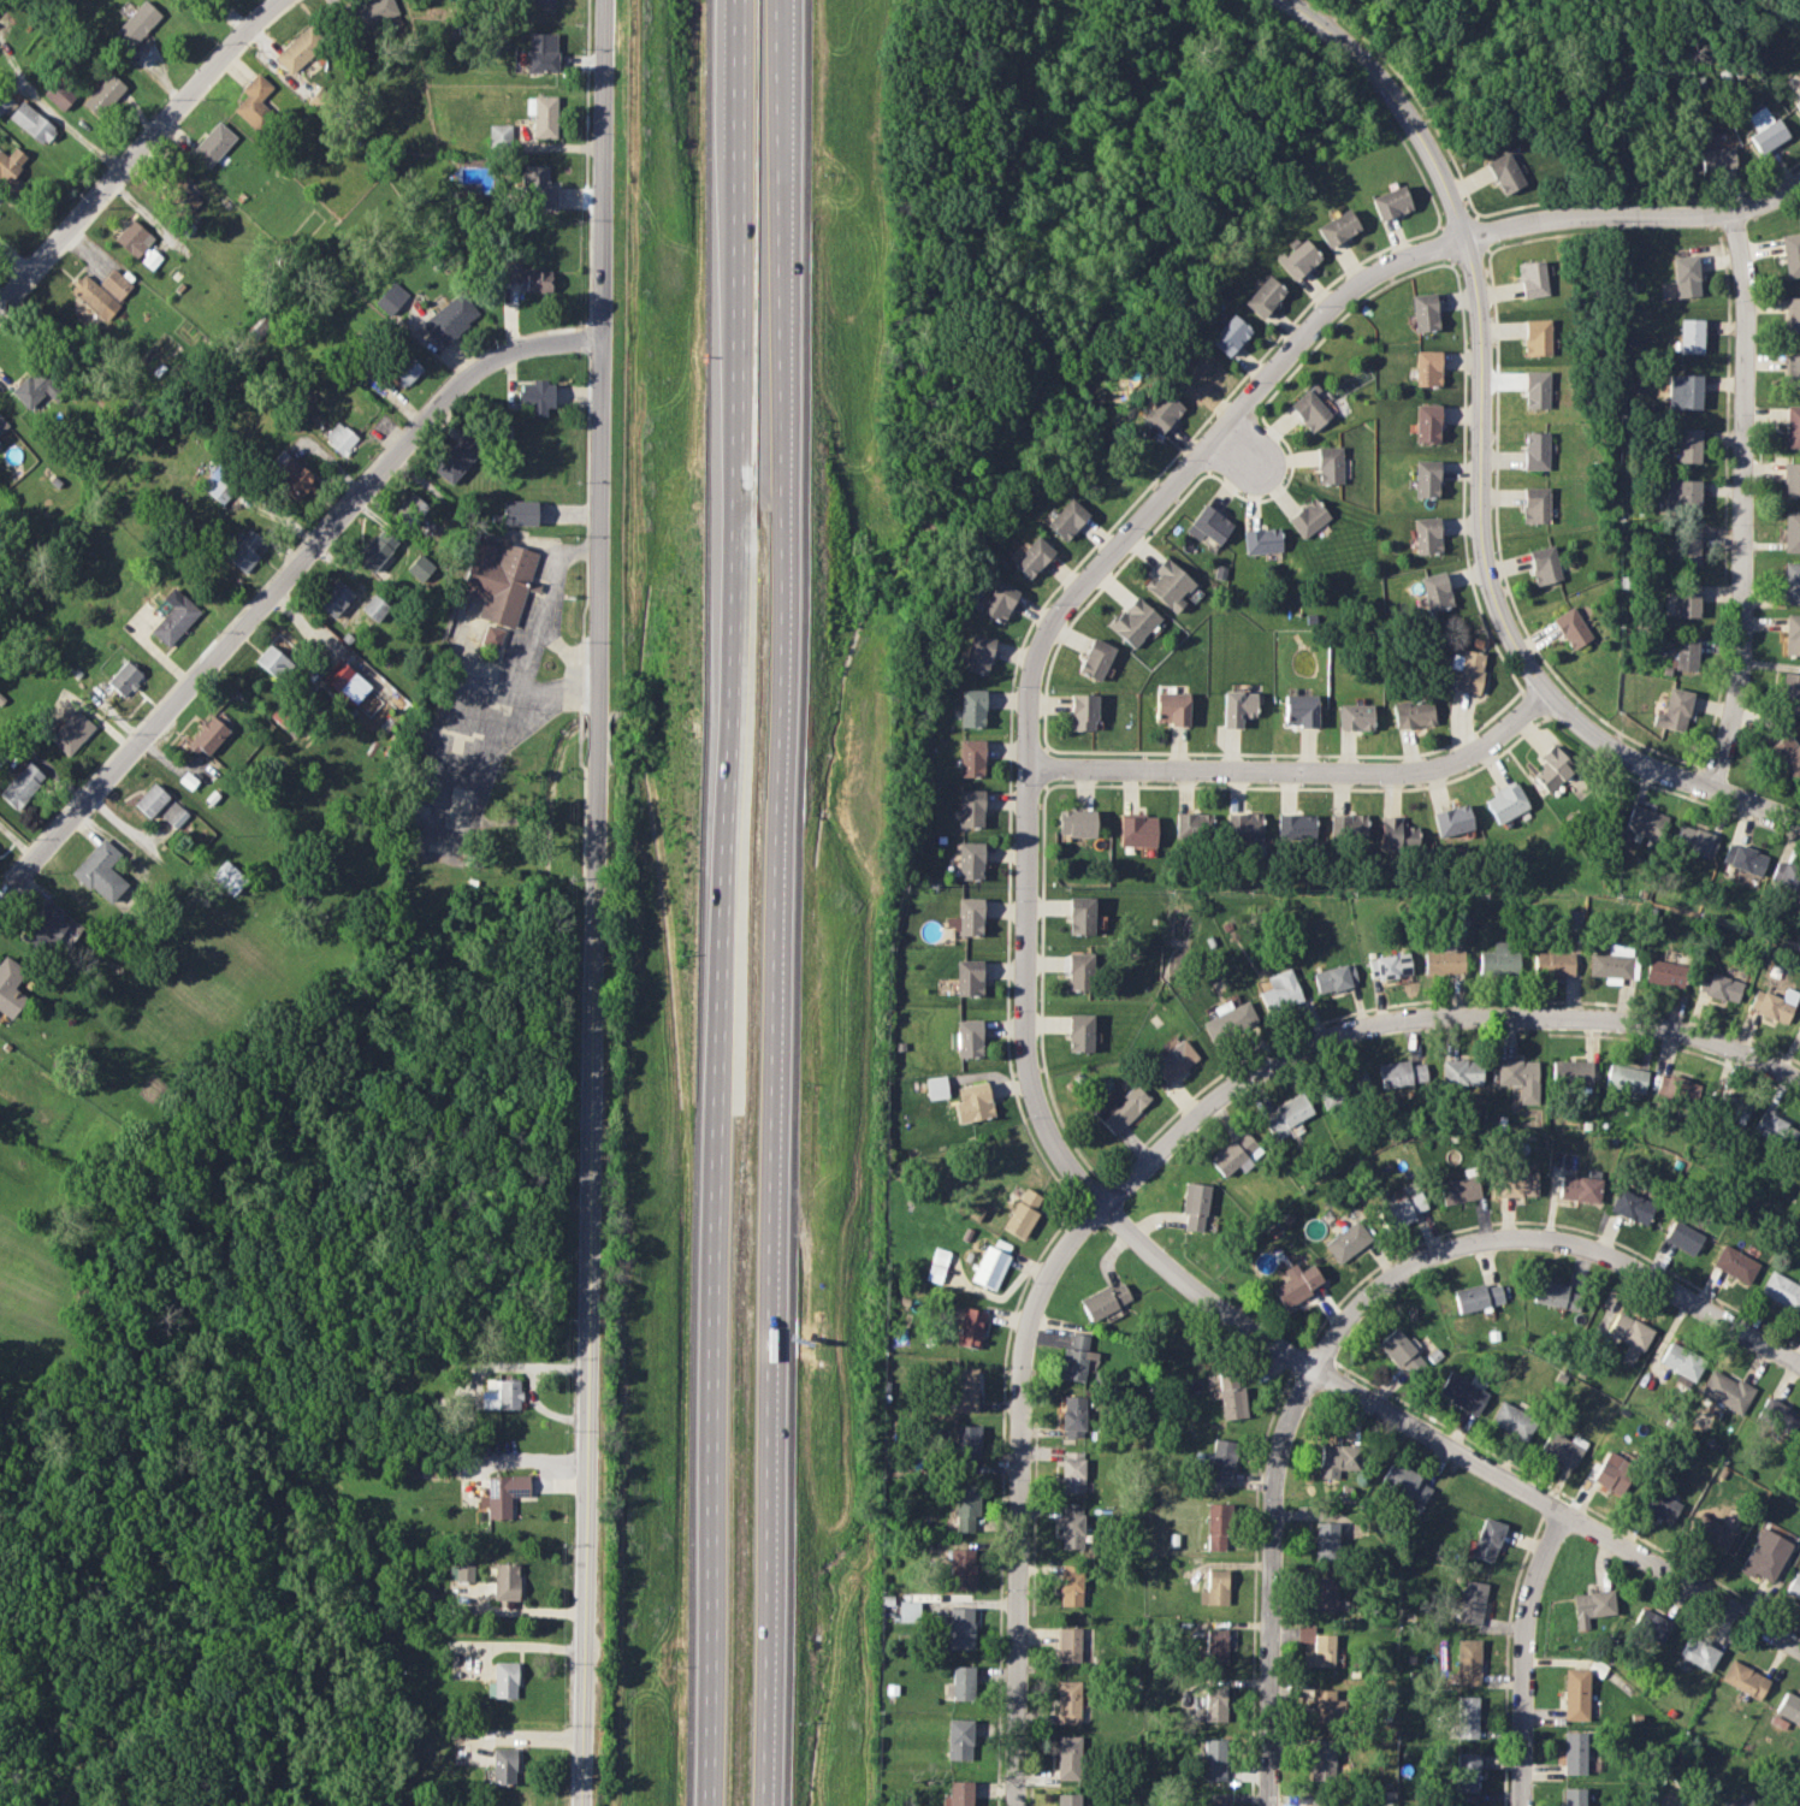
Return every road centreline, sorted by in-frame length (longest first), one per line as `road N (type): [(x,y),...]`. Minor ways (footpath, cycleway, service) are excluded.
road 1 (motorway): [(737,0),(711,1805)]
road 2 (motorway): [(764,1805),(784,0)]
road 3 (residential): [(1102,1212),(1047,1139),(1030,1084),(1028,769),(1030,687),(1042,643),(1068,602),(1325,313),(1381,270),(1461,238)]
road 4 (residential): [(583,1805),(593,830)]
road 5 (residential): [(0,899),(478,366),(522,347),(599,337)]
road 6 (residential): [(601,0),(593,830)]
road 7 (residential): [(1102,1212),(1210,1303),(1799,1645)]
road 8 (residential): [(1102,1212),(1221,1095),(1338,1035),(1517,1017),(1691,1031),(1799,1085)]
road 9 (residential): [(1546,693),(1500,626),(1481,573),(1473,292),(1447,200),(1381,85),(1305,18)]
road 10 (residential): [(1012,1805),(1019,1362),(1048,1277),(1102,1212)]
road 11 (residential): [(1719,791),(1742,664),(1747,267),(1722,217)]
road 12 (residential): [(1316,1366),(1358,1311),(1398,1280),(1498,1240),(1582,1245),(1799,1365)]
road 13 (residential): [(1028,769),(1429,770),(1492,740),(1546,693)]
road 14 (residential): [(1270,1805),(1273,1492),(1316,1366)]
road 15 (residential): [(0,307),(283,0)]
road 16 (residential): [(1461,238),(1588,215),(1722,217),(1799,177)]
road 17 (residential): [(1523,1805),(1527,1605),(1567,1515)]
road 18 (residential): [(1546,693),(1570,720),(1632,757),(1799,824)]

